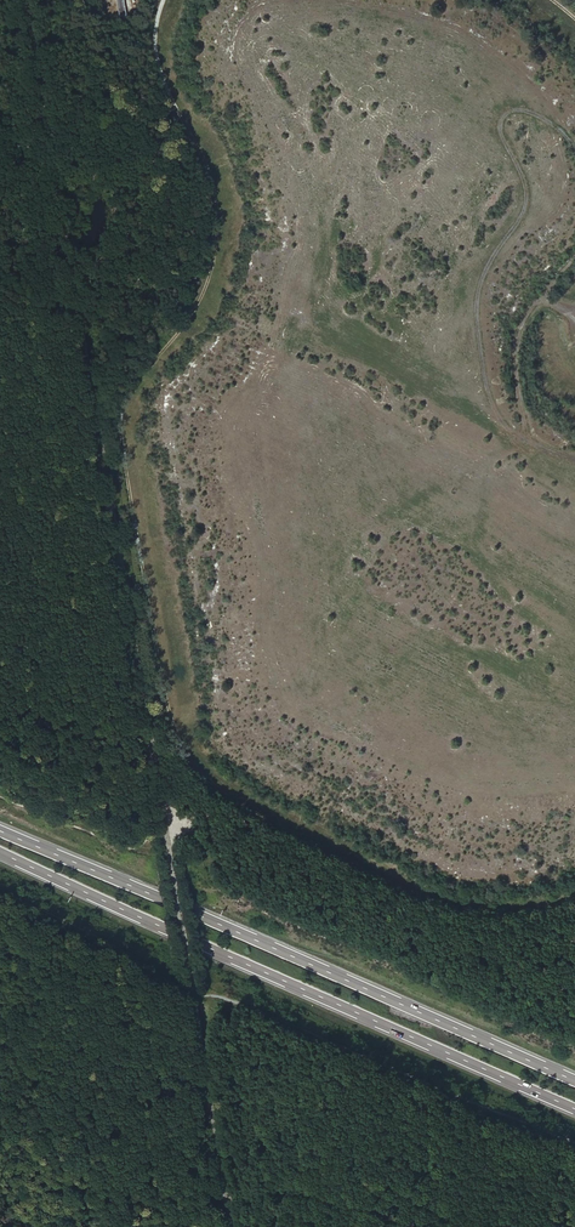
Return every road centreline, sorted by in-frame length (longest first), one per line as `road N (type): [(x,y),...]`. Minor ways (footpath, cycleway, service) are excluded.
road 1 (track): [(0,890),(187,989),(234,999),(574,1143)]
road 2 (trunk): [(0,853),(574,1109)]
road 3 (trunk): [(574,1083),(0,830)]
road 4 (track): [(0,795),(132,849)]

